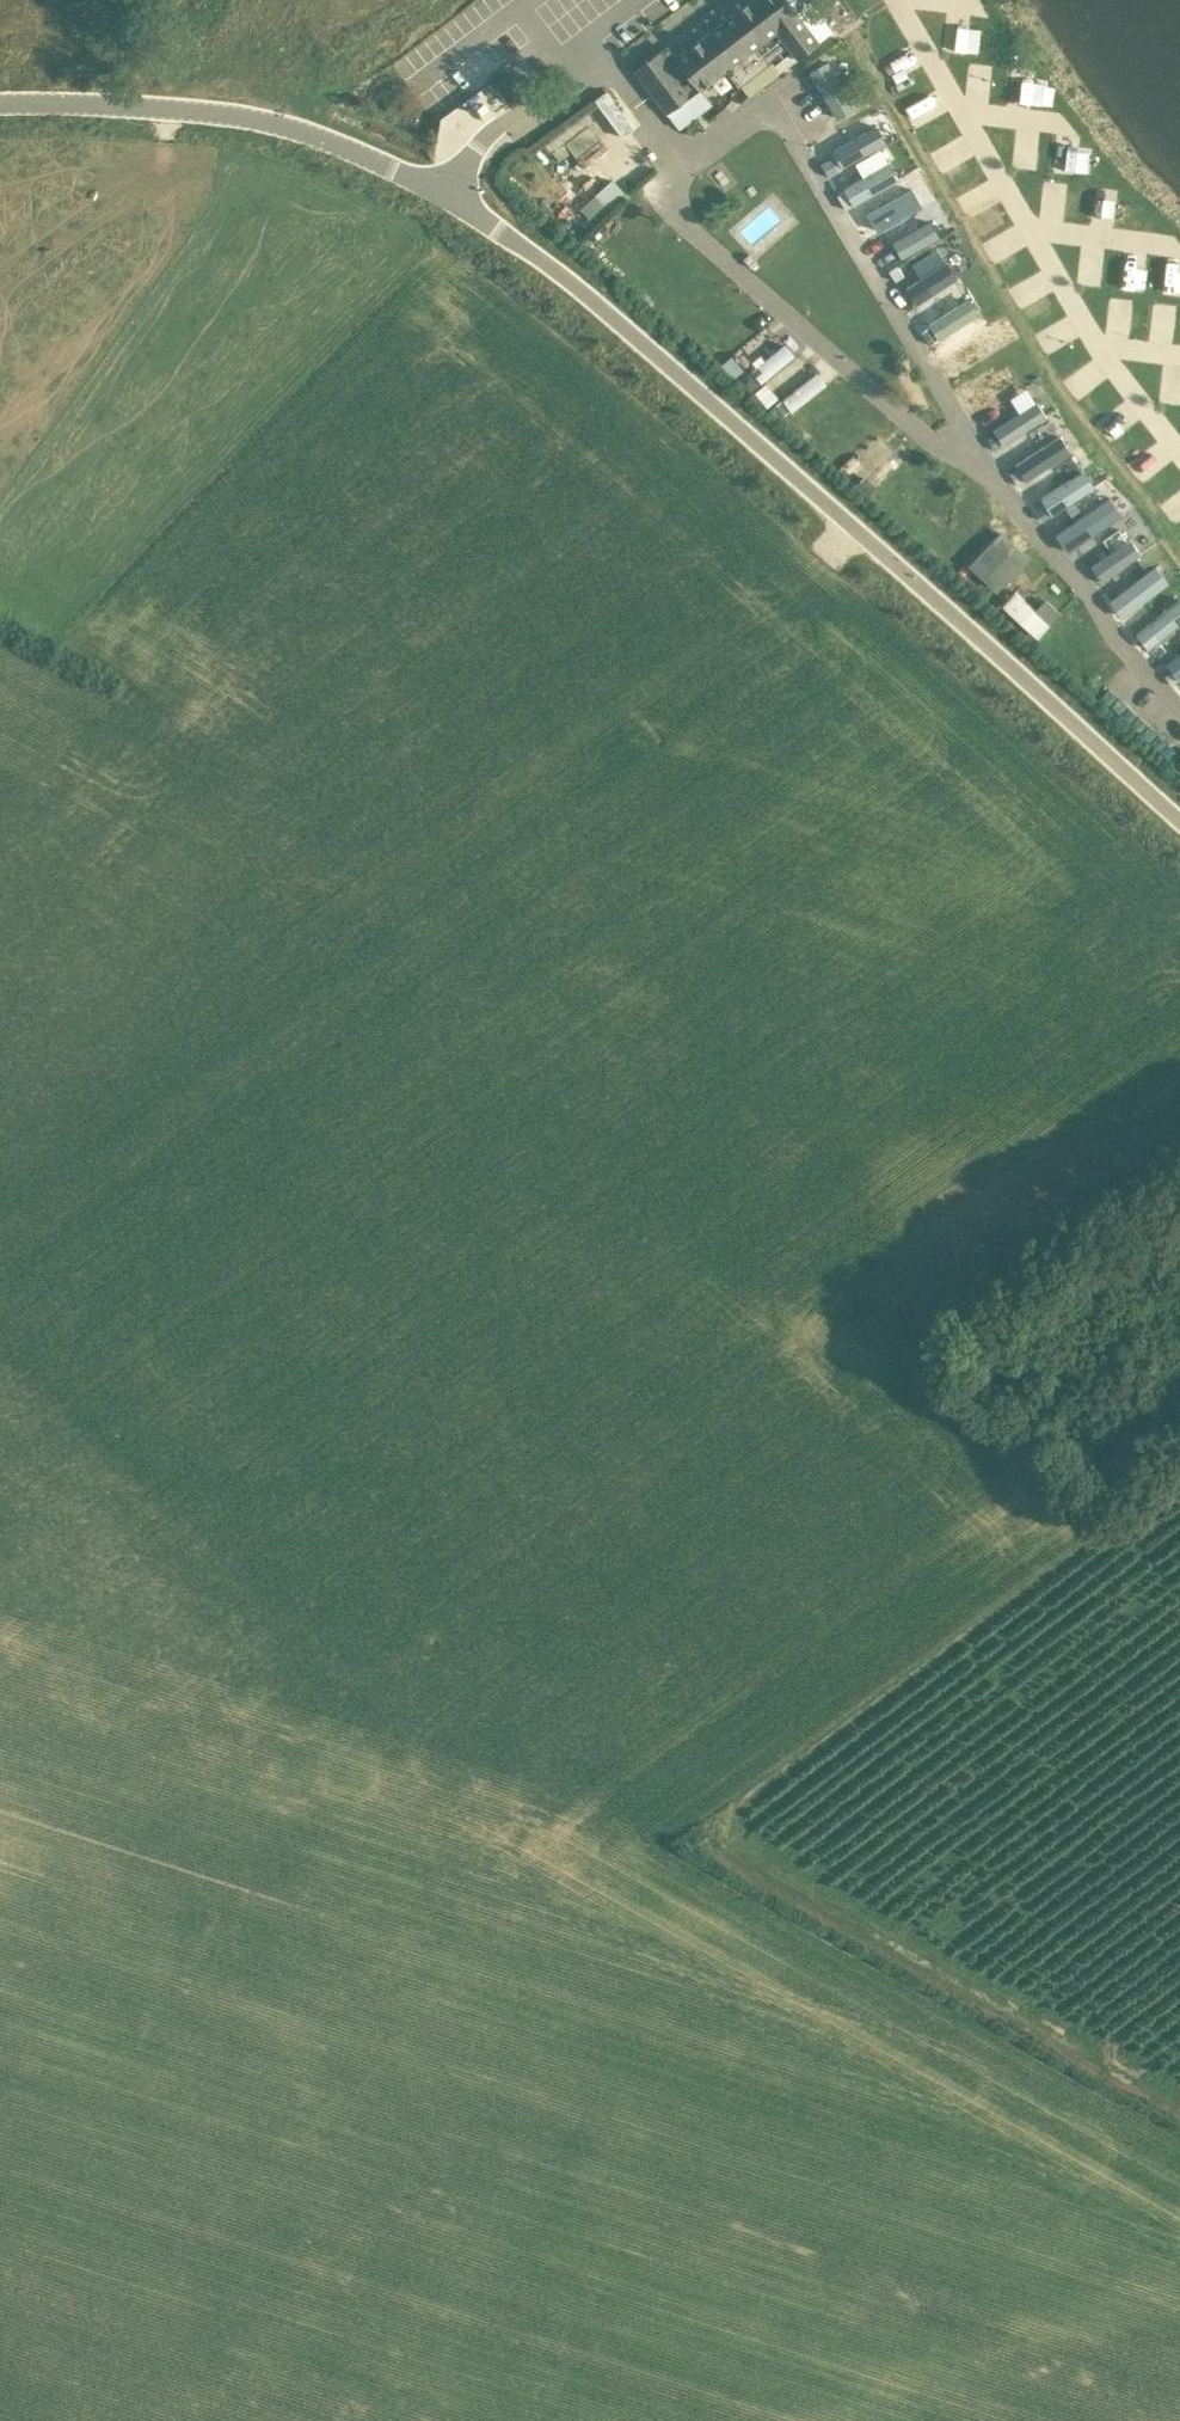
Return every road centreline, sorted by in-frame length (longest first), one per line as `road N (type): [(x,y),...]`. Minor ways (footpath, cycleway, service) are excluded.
road 1 (unclassified): [(1179,819),(553,267),(449,197)]
road 2 (unclassified): [(449,197),(377,157),(262,118),(0,103)]
road 3 (unclassified): [(705,0),(617,66),(497,125),(449,197)]

